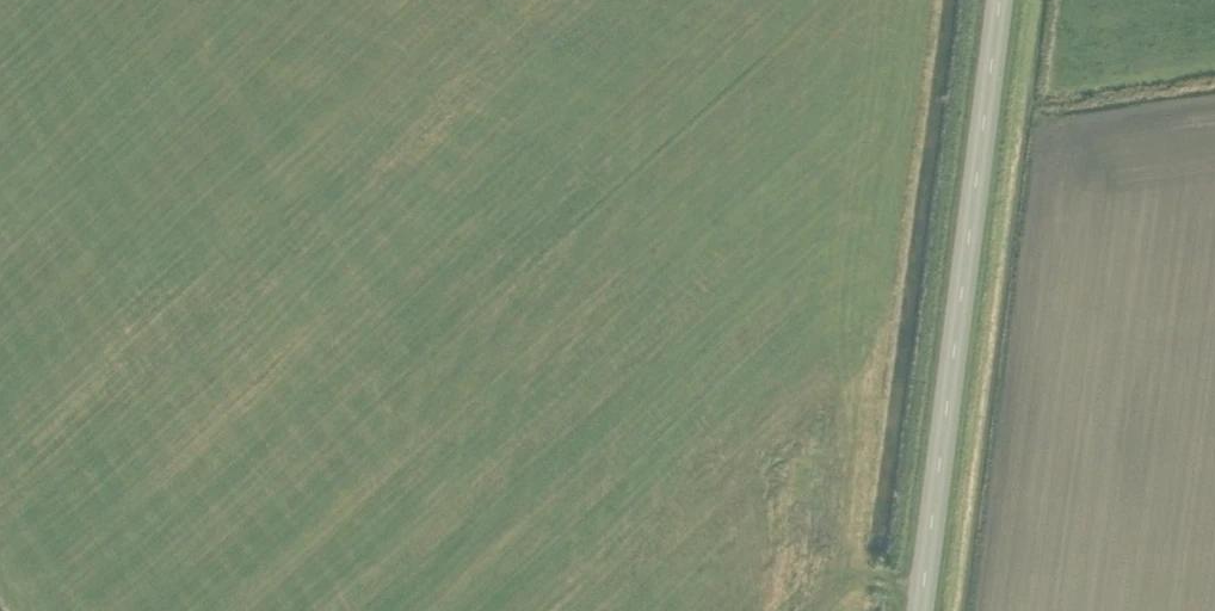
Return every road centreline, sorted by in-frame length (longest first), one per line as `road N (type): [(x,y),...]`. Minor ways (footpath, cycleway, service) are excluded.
road 1 (secondary): [(921,610),(999,0)]

